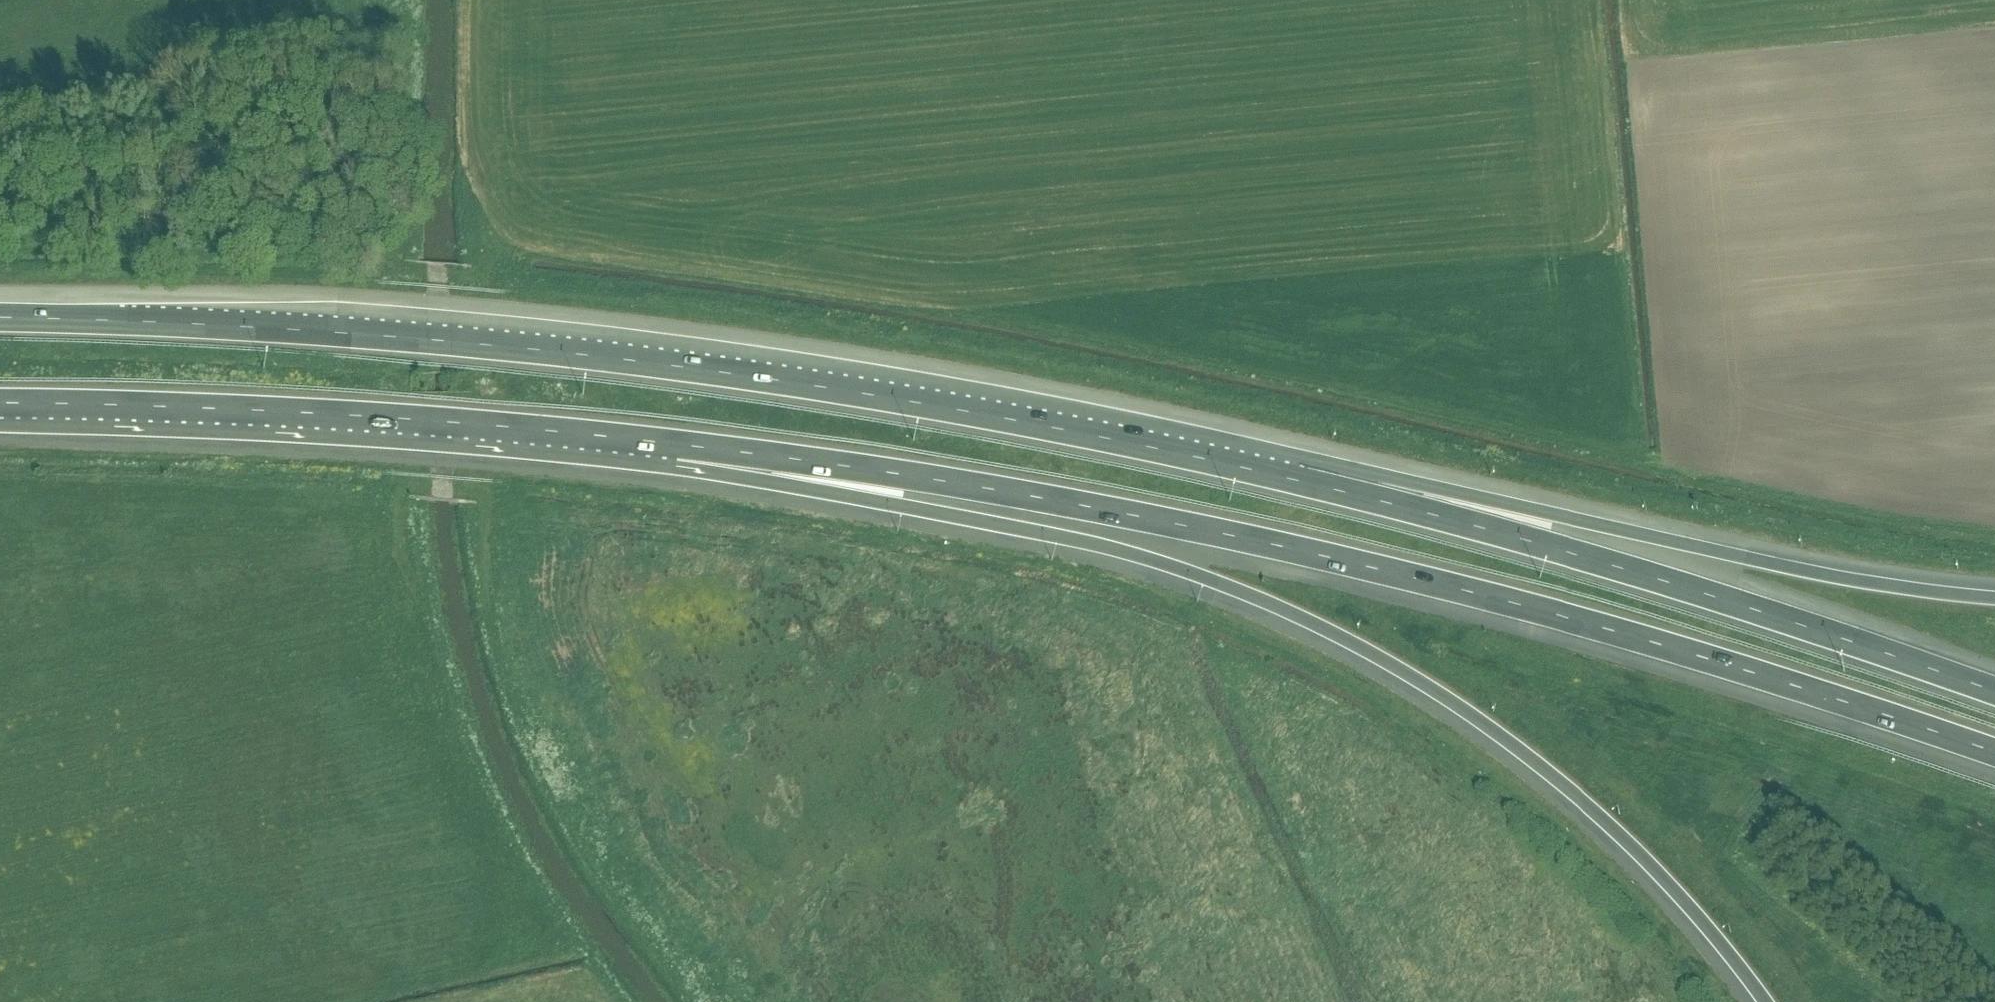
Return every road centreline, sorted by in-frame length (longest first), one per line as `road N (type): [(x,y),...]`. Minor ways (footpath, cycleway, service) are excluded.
road 1 (motorway): [(674,446),(1038,499),(1390,574),(1605,630),(1994,754)]
road 2 (motorway): [(1302,484),(1015,422),(730,375),(287,330),(0,319)]
road 3 (motorway): [(674,446),(1147,561),(1343,644),(1533,768),(1655,876),(1758,1001)]
road 4 (motorway): [(1994,692),(1666,583),(1302,484)]
road 5 (motorway): [(1994,600),(1806,573),(1556,516),(1302,484)]
road 6 (motorway): [(0,403),(431,423),(674,446)]

